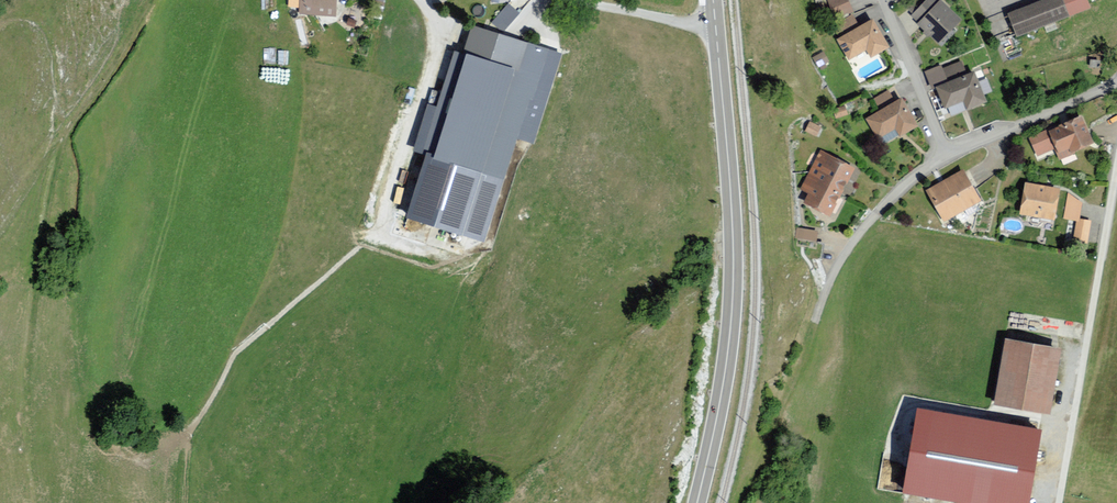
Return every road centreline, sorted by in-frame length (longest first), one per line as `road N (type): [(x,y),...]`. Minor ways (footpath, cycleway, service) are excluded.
road 1 (track): [(39,502),(26,393),(50,187),(68,132),(150,0)]
road 2 (secondary): [(697,502),(733,305),(714,0)]
road 3 (residential): [(814,319),(867,223),(917,175),(1004,131),(1116,89)]

